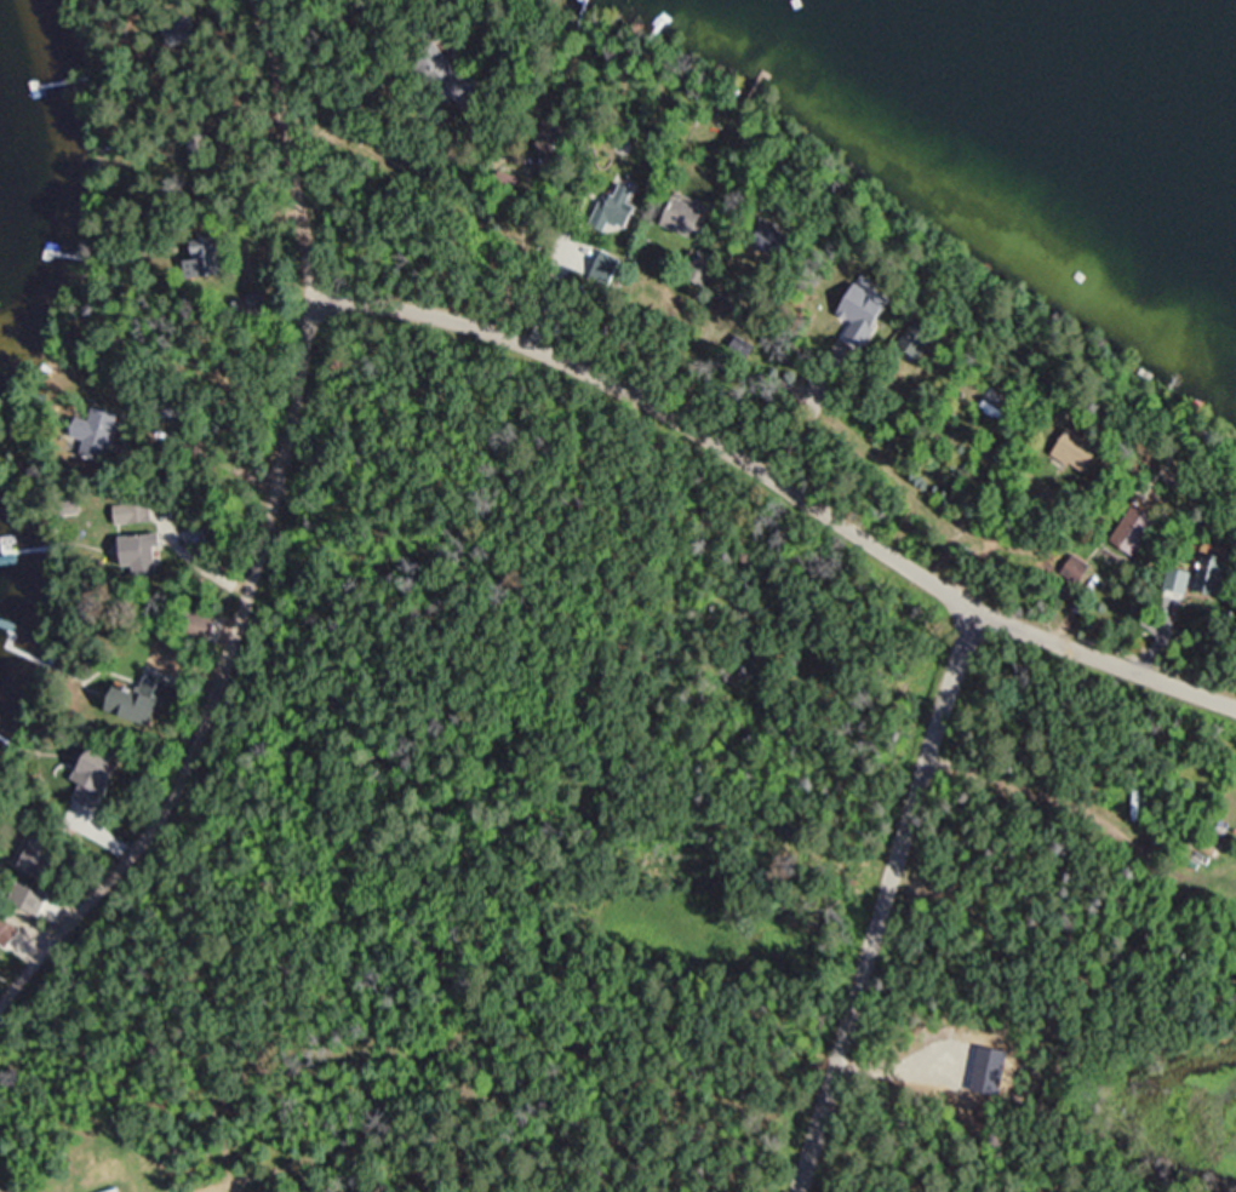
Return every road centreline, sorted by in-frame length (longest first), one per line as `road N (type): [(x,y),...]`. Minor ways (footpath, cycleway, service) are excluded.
road 1 (residential): [(0,1006),(159,824),(229,653),(271,498),(308,299),(296,180),(253,0)]
road 2 (residential): [(1235,713),(977,615),(765,474),(555,355),(436,309),(308,299)]
road 3 (residential): [(801,1191),(946,688),(977,615)]

